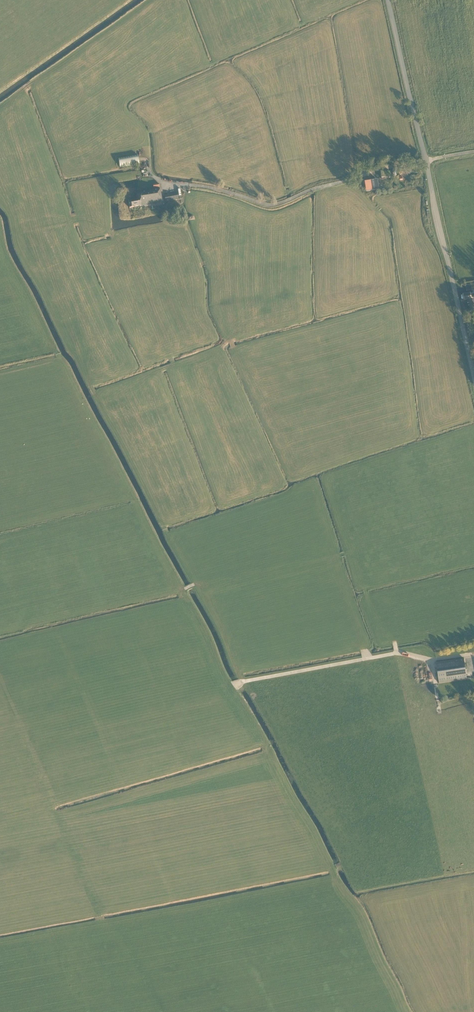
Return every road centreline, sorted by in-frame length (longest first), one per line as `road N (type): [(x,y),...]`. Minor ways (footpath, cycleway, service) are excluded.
road 1 (unclassified): [(188,185),(273,205),(368,170),(426,161)]
road 2 (tertiary): [(473,376),(426,161)]
road 3 (tertiary): [(426,161),(388,0)]

